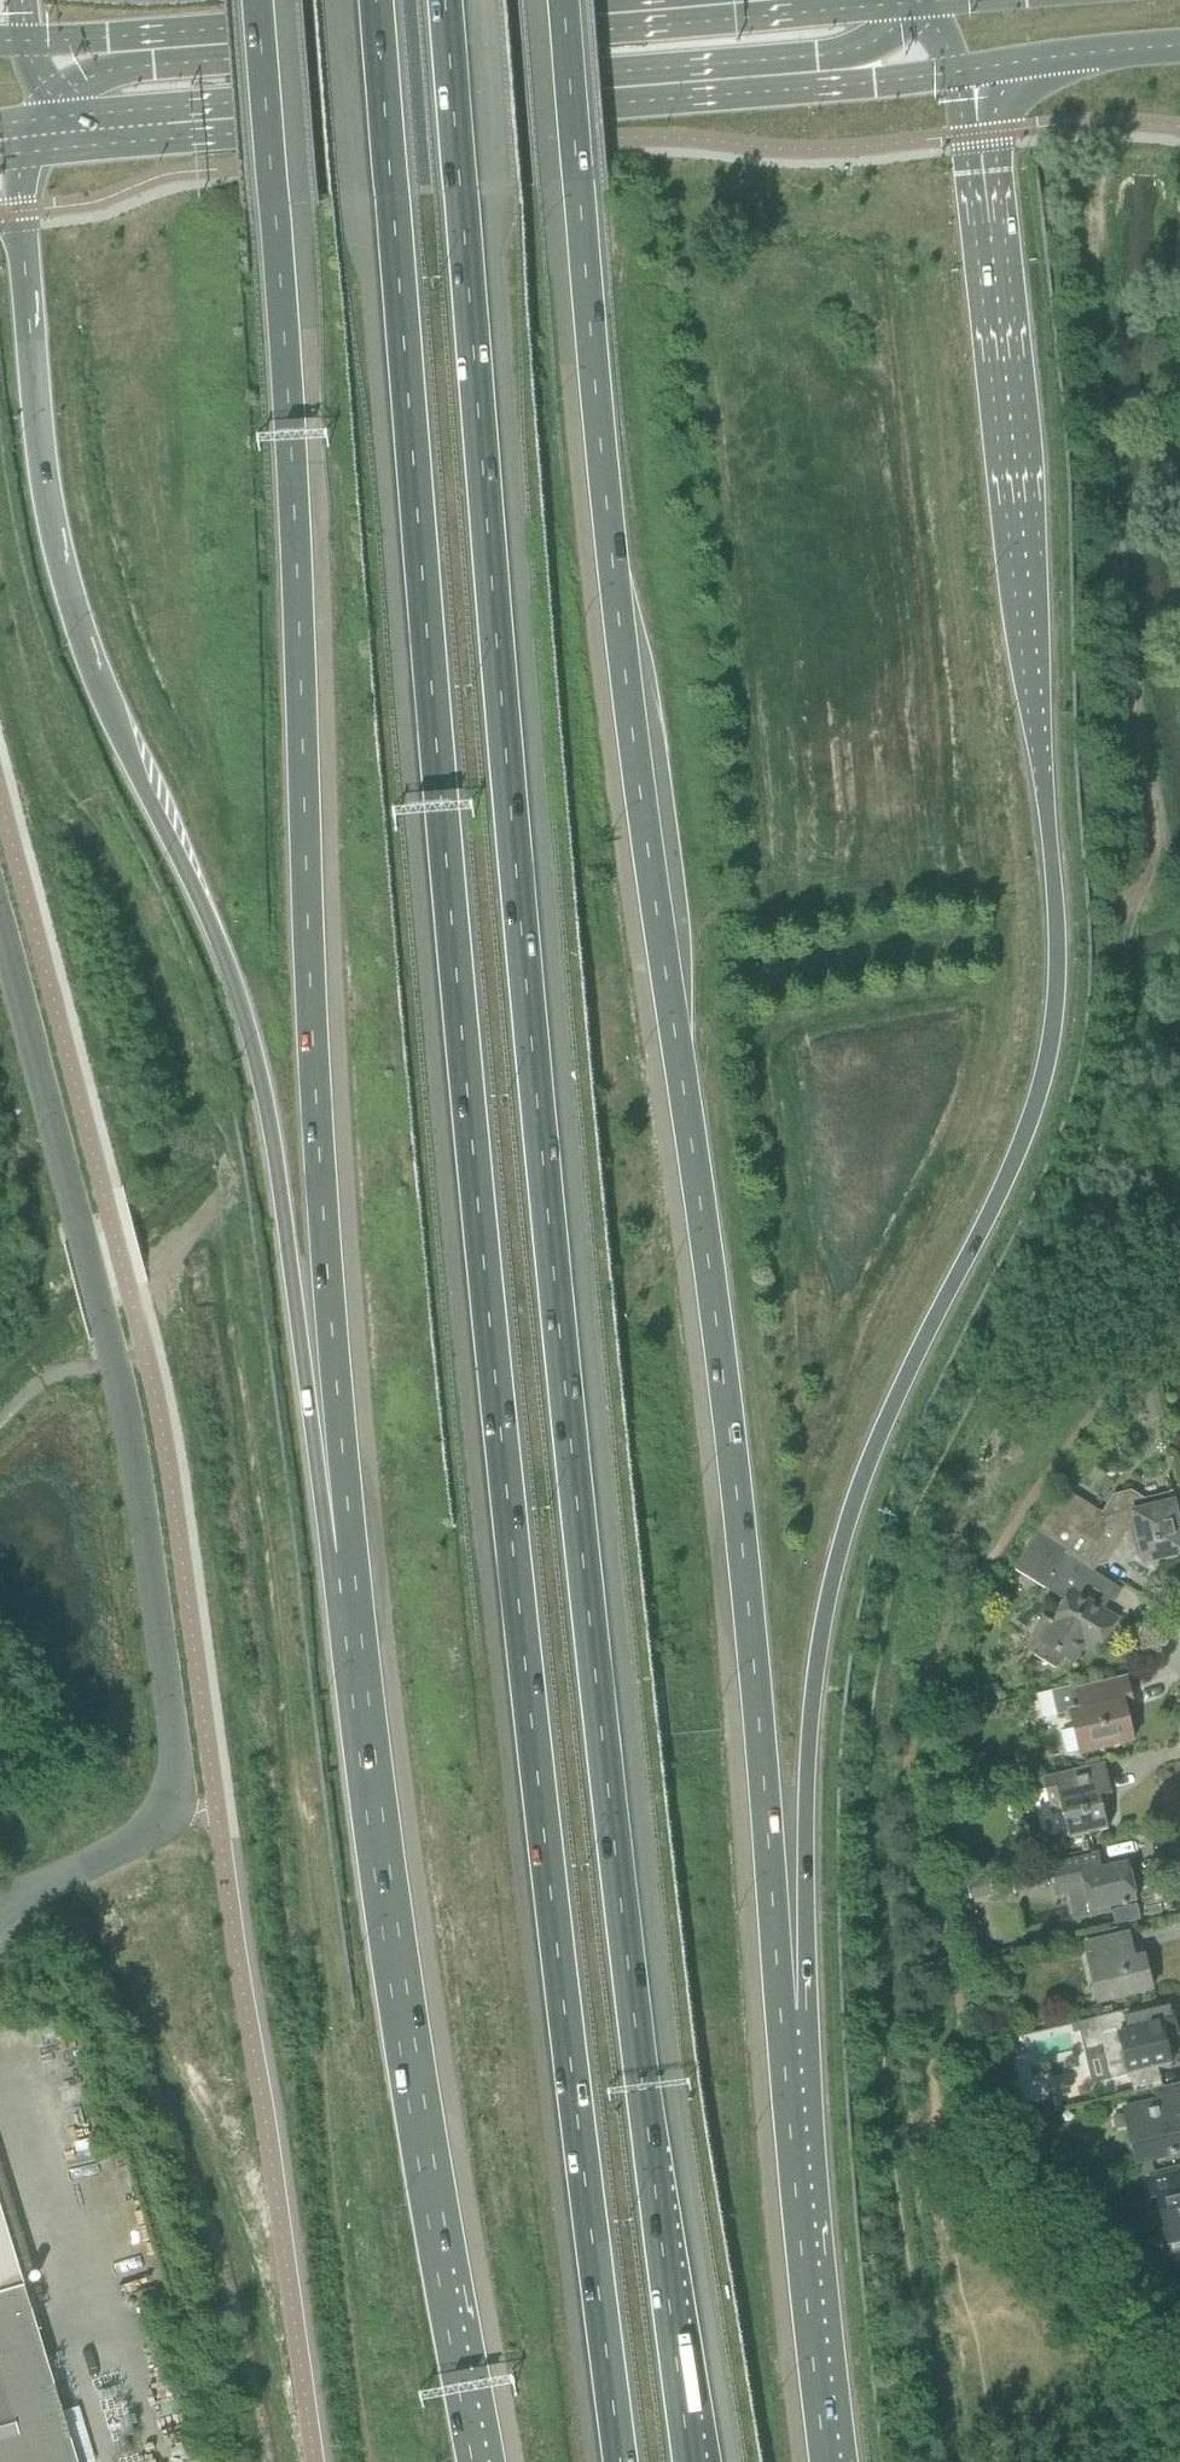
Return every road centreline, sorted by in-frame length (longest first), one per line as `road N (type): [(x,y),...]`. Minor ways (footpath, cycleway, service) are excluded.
road 1 (motorway): [(691,2461),(559,1330),(445,0)]
road 2 (motorway): [(376,0),(490,1339),(621,2461)]
road 3 (trunk): [(780,2018),(762,1731),(715,1311),(612,577),(563,0)]
road 4 (trunk): [(780,2018),(805,1883),(809,1733),(825,1622),(855,1501),(927,1336),(1017,1164),(1043,1090),(1055,1019),(1058,939),(969,71)]
road 5 (trunk): [(258,0),(299,585),(308,997),(343,1557)]
road 6 (trunk): [(22,234),(44,488),(79,633),(246,1015),(272,1134),(306,1391),(343,1557)]
road 7 (residential): [(0,1906),(143,1838),(174,1803),(180,1775),(138,1473),(0,903)]
road 8 (trunk): [(343,1557),(387,1912),(476,2461)]
road 9 (primary): [(84,146),(805,89)]
road 10 (primary): [(607,0),(114,40)]
road 11 (trunk): [(823,2461),(780,2018)]
road 12 (primary): [(969,71),(1179,47)]
road 13 (primary): [(805,89),(969,71)]
road 14 (trunk): [(805,89),(922,8)]

